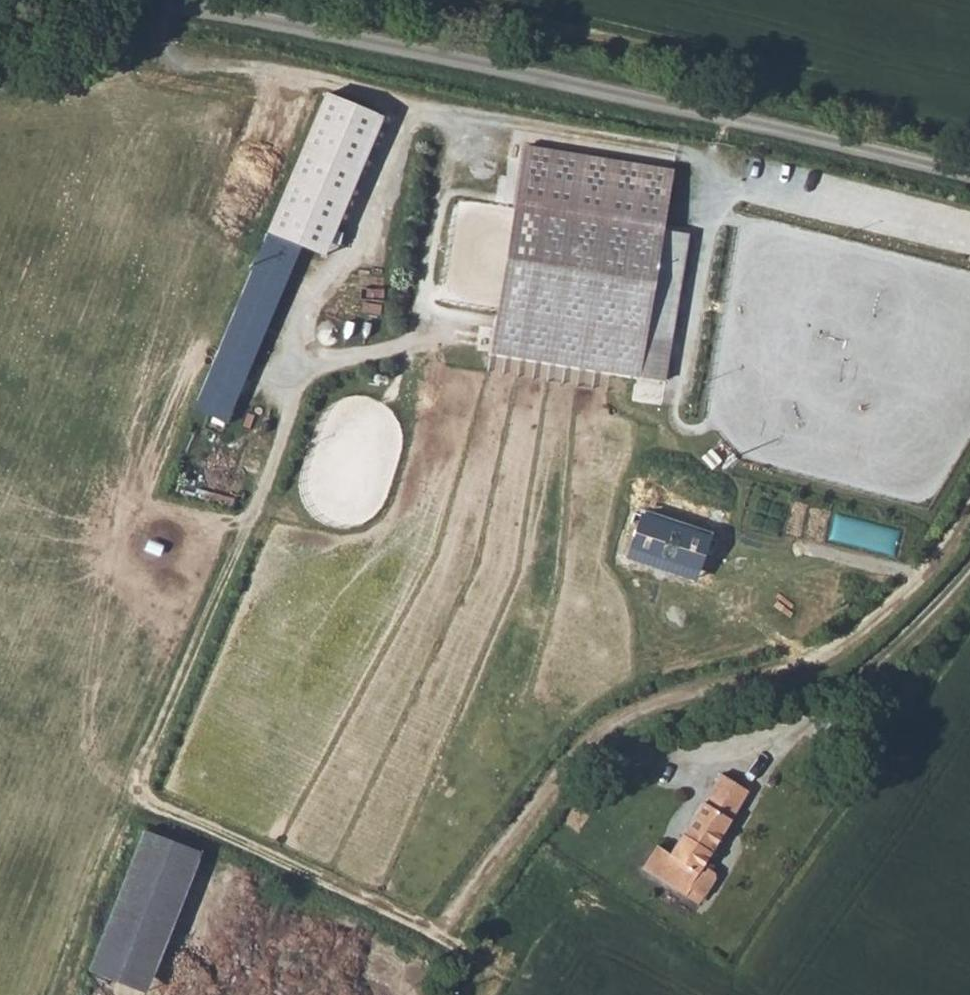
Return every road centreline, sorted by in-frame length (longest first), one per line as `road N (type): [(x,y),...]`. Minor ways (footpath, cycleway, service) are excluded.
road 1 (track): [(165,3),(160,49),(411,102),(44,994)]
road 2 (track): [(123,799),(440,939),(567,764),(616,720),(855,641),(915,584),(969,504)]
road 3 (unclassified): [(163,0),(653,97),(969,171)]
road 4 (track): [(750,188),(680,146),(411,102)]
road 5 (track): [(969,567),(842,711),(750,744)]

